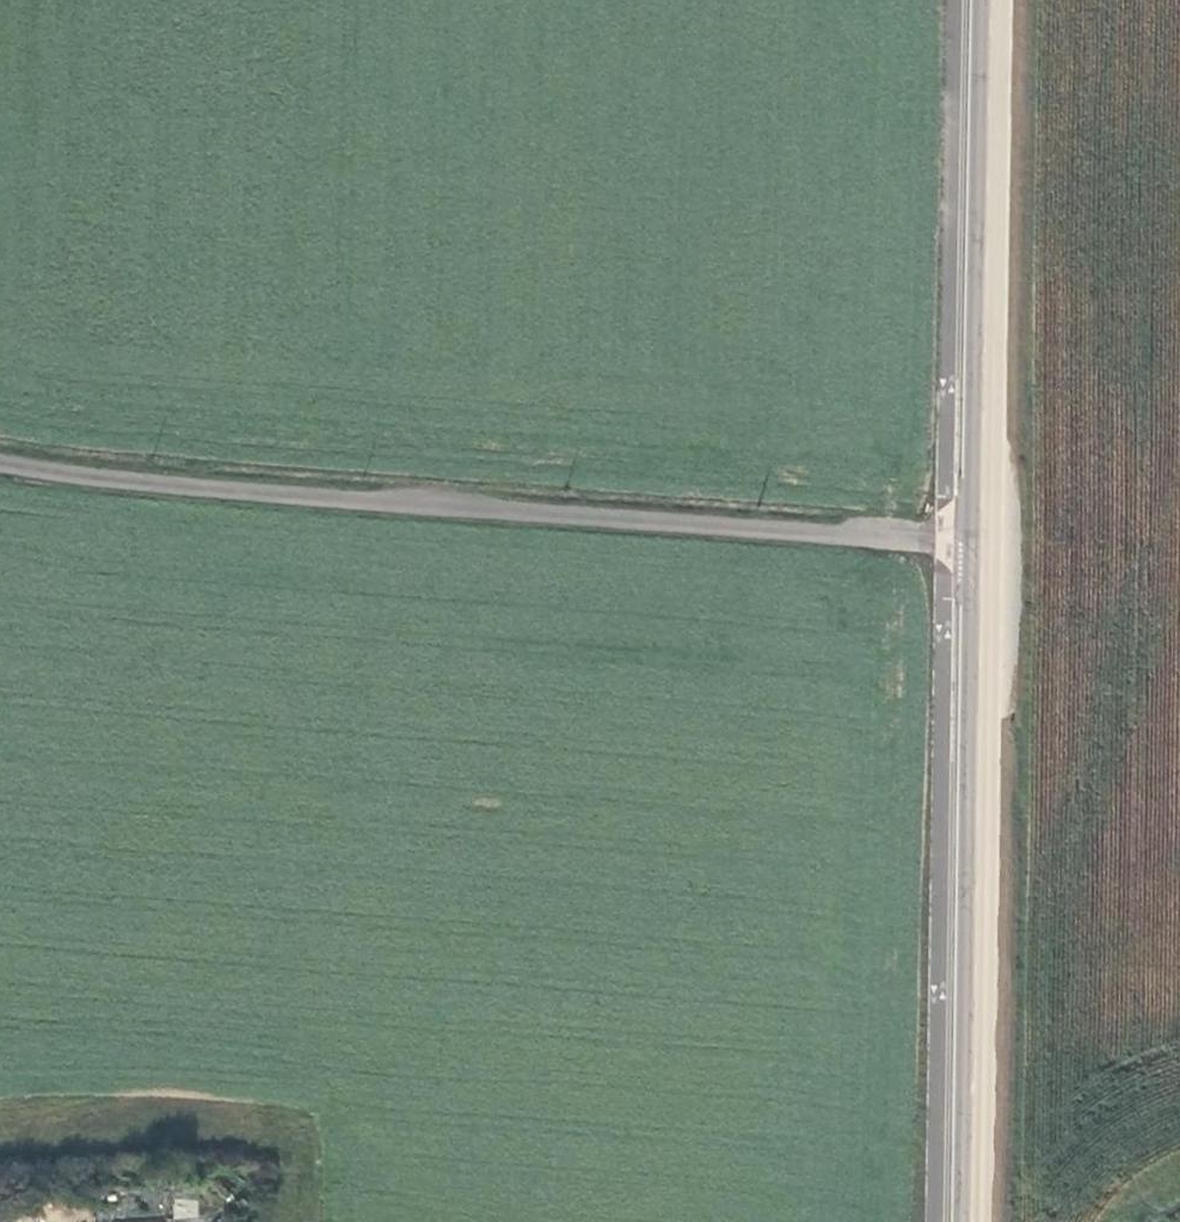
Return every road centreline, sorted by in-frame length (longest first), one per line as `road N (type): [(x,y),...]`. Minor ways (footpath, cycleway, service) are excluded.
road 1 (unclassified): [(981,546),(0,466)]
road 2 (secondary): [(981,546),(969,1221)]
road 3 (secondary): [(989,0),(981,546)]

